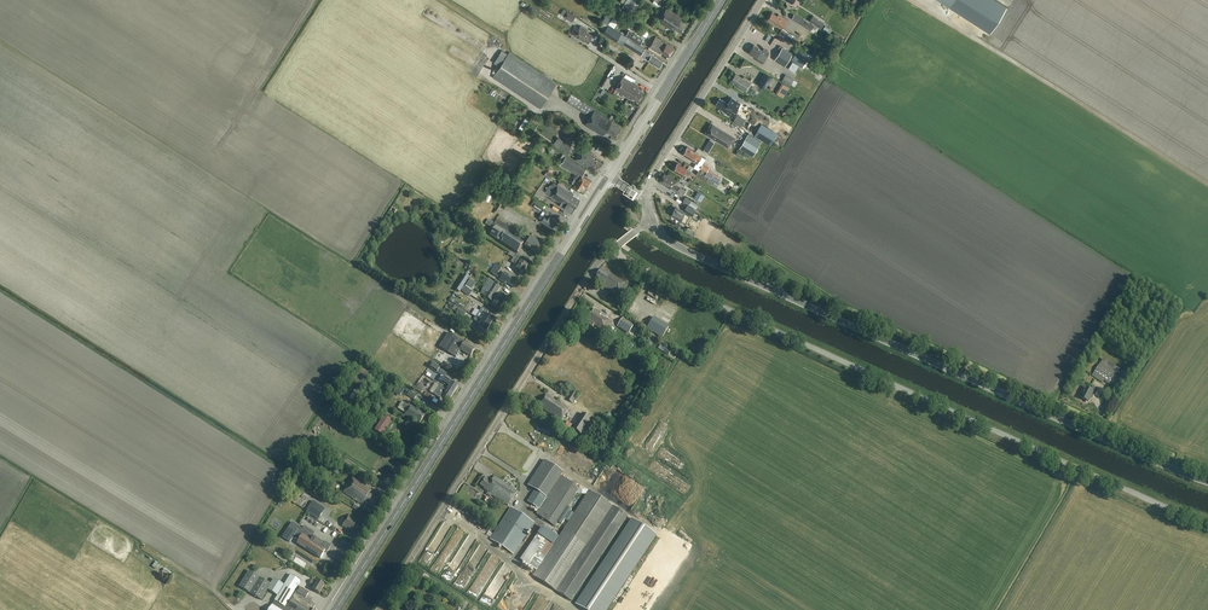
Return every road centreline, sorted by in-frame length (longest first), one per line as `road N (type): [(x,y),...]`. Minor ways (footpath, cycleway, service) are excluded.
road 1 (unclassified): [(1207,524),(612,251)]
road 2 (tertiary): [(1207,482),(677,247),(650,219)]
road 3 (primary): [(336,609),(610,176)]
road 4 (unclassified): [(378,609),(612,251)]
road 5 (unclassified): [(646,199),(656,170),(764,0)]
road 6 (primary): [(610,176),(721,0)]

